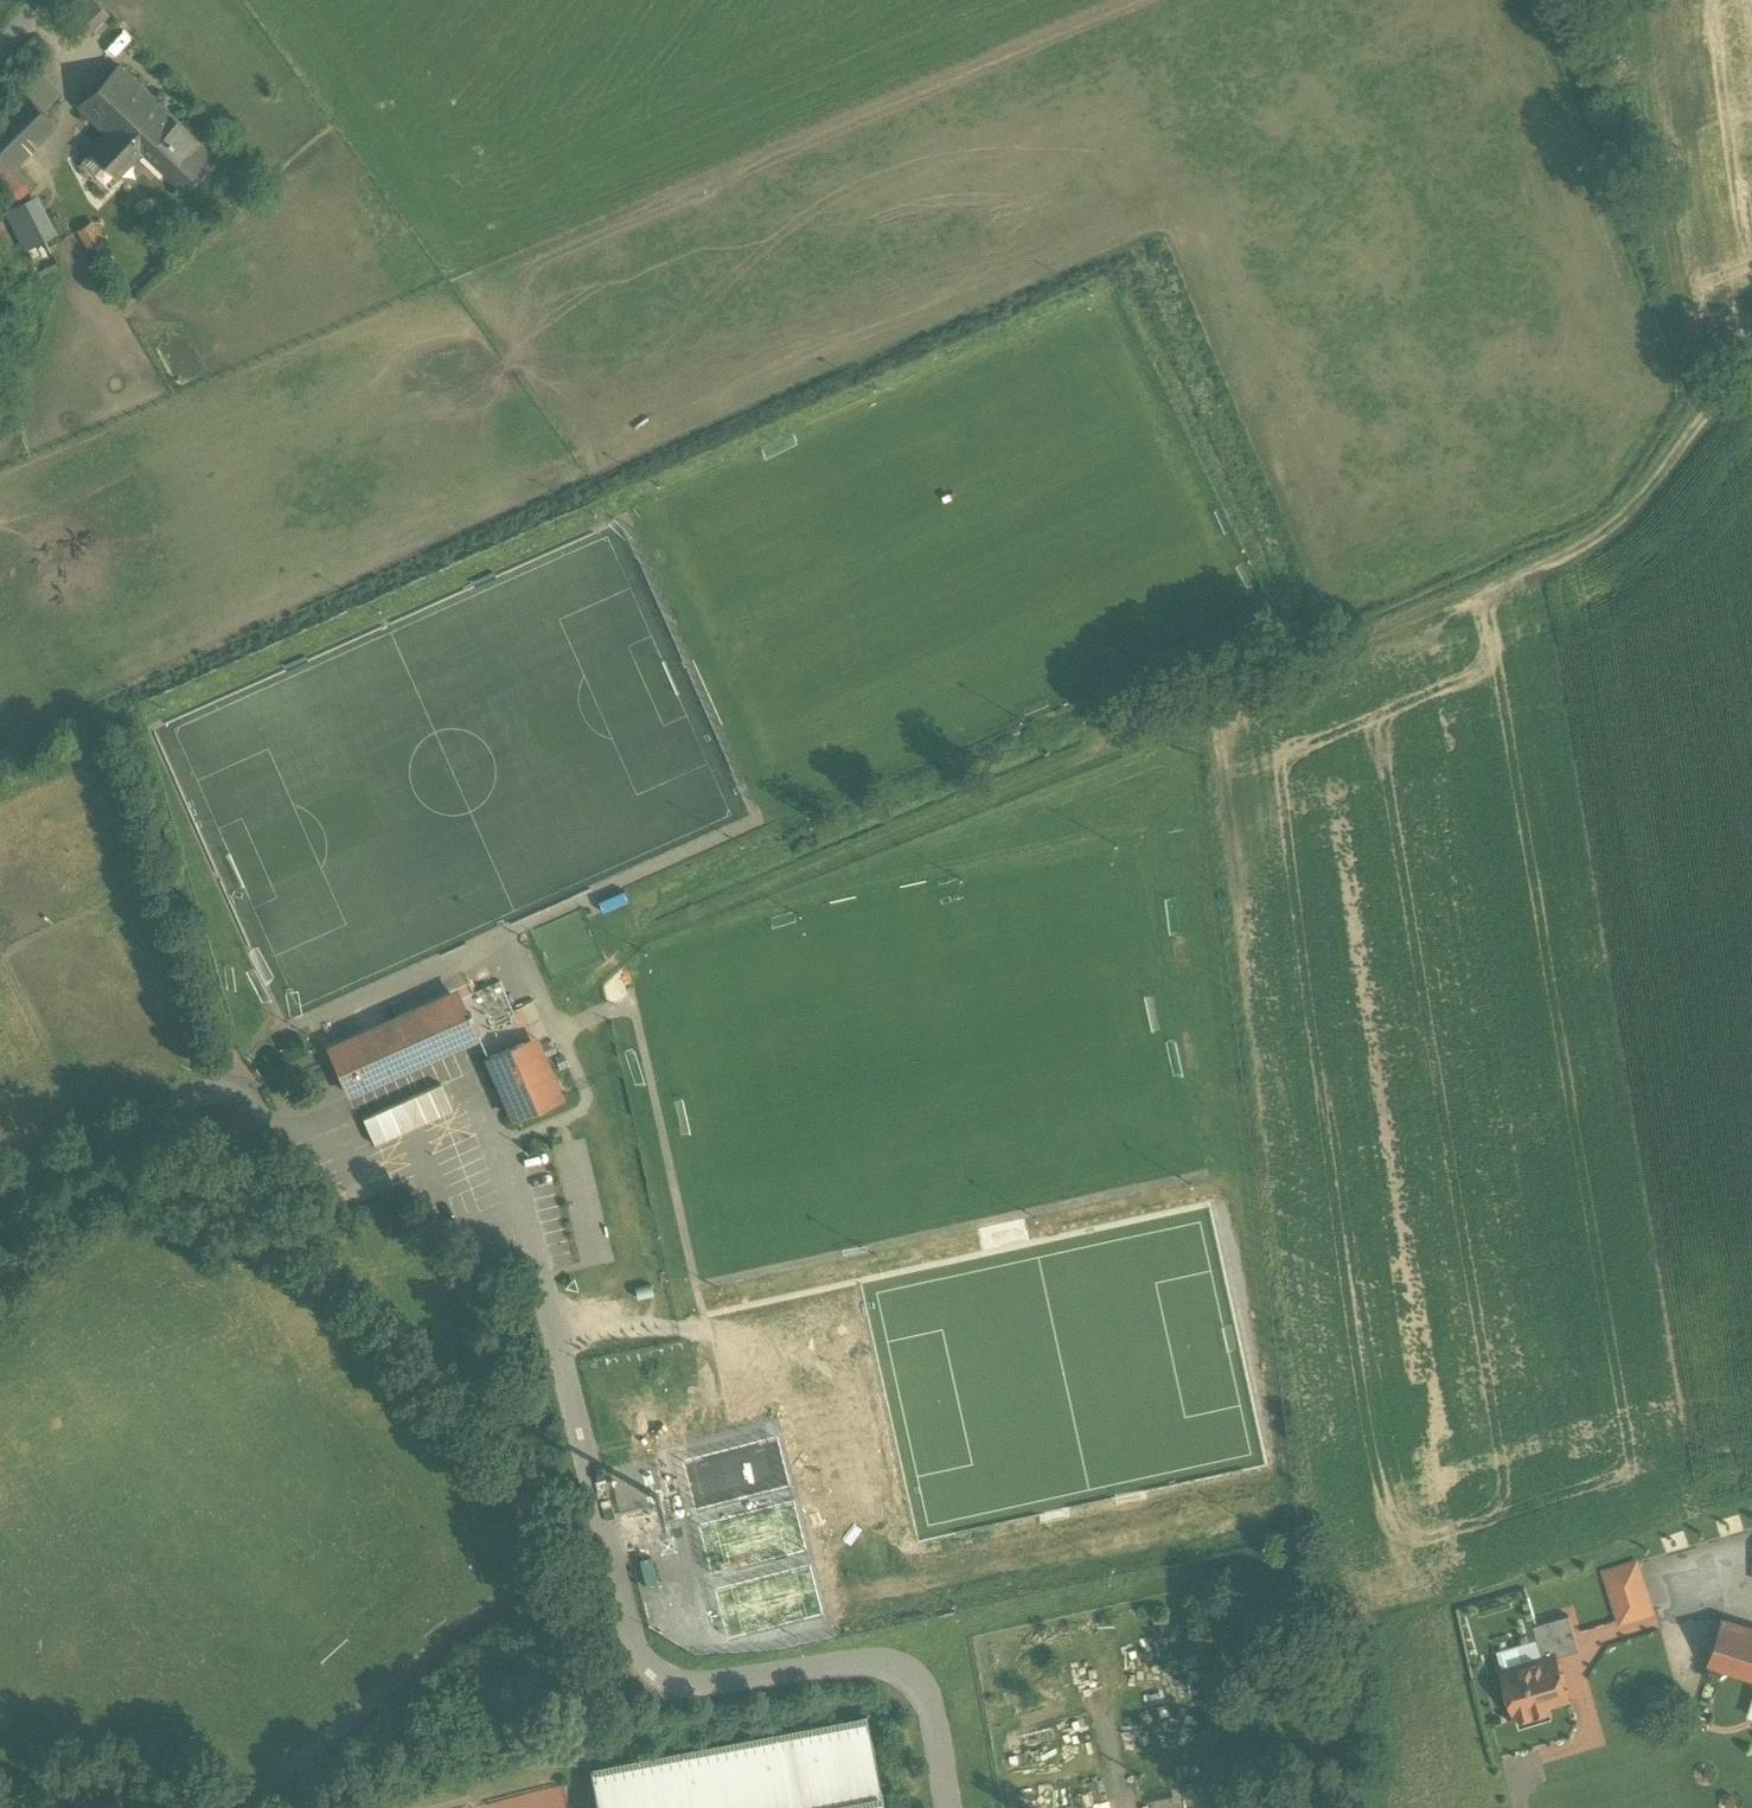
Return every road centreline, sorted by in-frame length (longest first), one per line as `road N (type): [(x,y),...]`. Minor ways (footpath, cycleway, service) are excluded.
road 1 (track): [(1751,378),(1716,404),(1630,512),(1604,533),(1189,720),(638,939),(591,977),(591,1018)]
road 2 (residential): [(949,1807),(933,1715),(921,1689),(900,1673),(864,1663),(703,1684),(664,1680),(644,1663),(631,1639),(561,1361)]
road 3 (residential): [(221,1086),(0,1180)]

